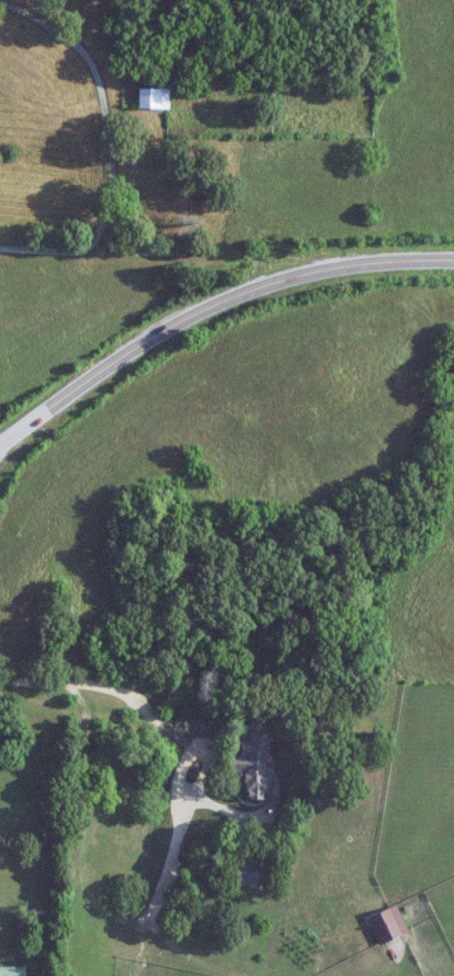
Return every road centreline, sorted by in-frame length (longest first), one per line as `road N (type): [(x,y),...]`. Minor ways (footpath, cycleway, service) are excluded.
road 1 (secondary): [(0,445),(139,346),(218,304),(288,278),(375,261),(453,260)]

